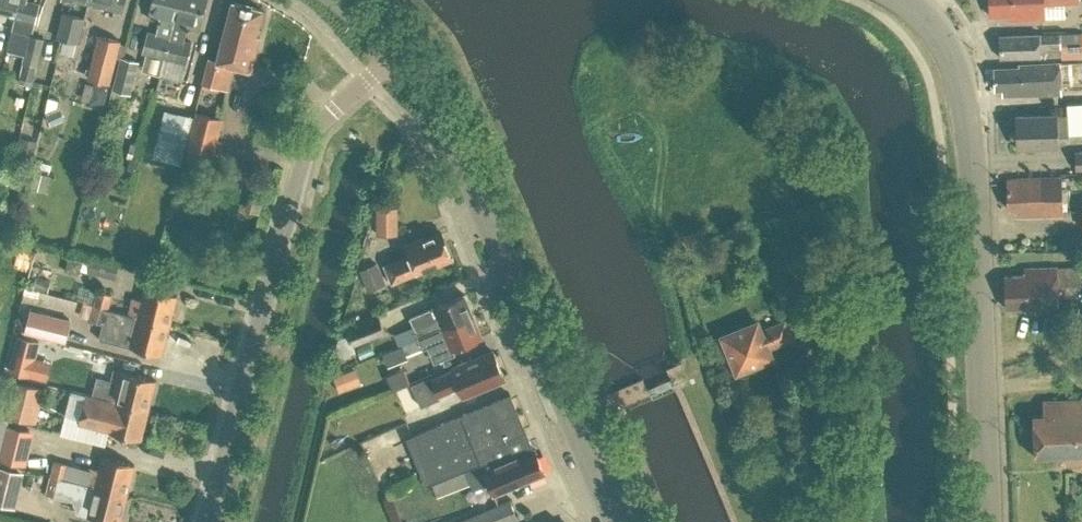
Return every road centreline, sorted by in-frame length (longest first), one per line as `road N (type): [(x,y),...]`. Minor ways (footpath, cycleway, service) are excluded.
road 1 (tertiary): [(986,521),(965,108),(946,39),(910,0)]
road 2 (secondary): [(617,521),(434,96),(396,50)]
road 3 (unclassified): [(206,521),(310,132),(396,50)]

